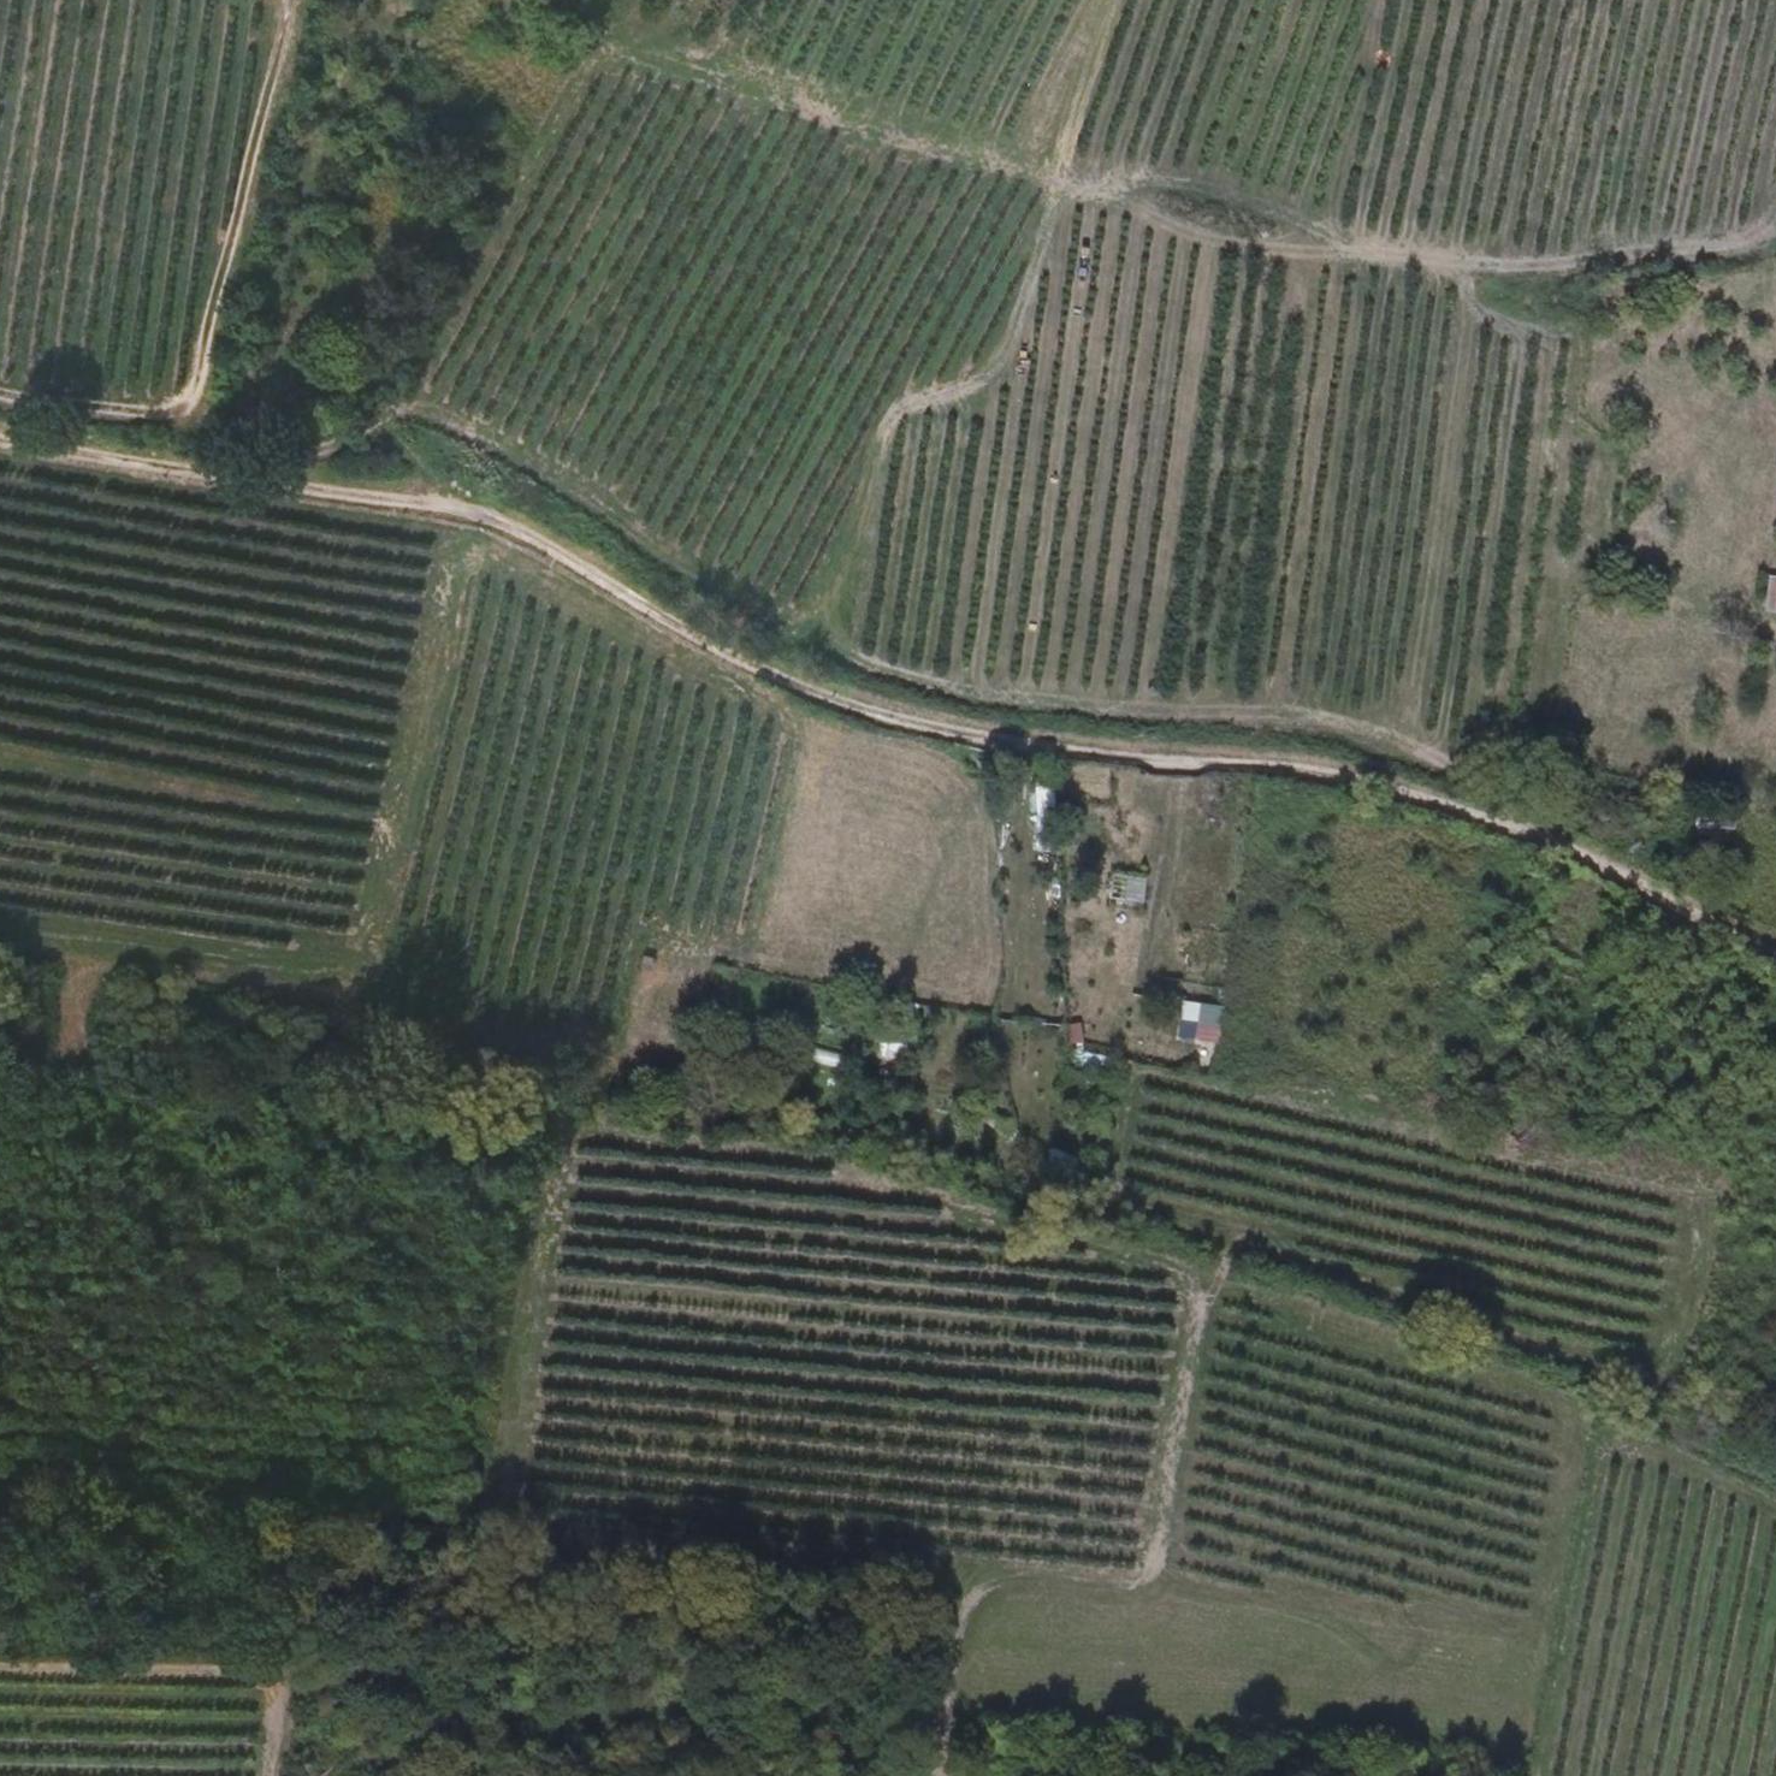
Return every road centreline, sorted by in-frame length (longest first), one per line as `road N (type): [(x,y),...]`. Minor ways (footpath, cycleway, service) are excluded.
road 1 (track): [(0,435),(448,508),(516,535),(717,661),(860,717),(1364,790),(1513,831),(1775,968)]

